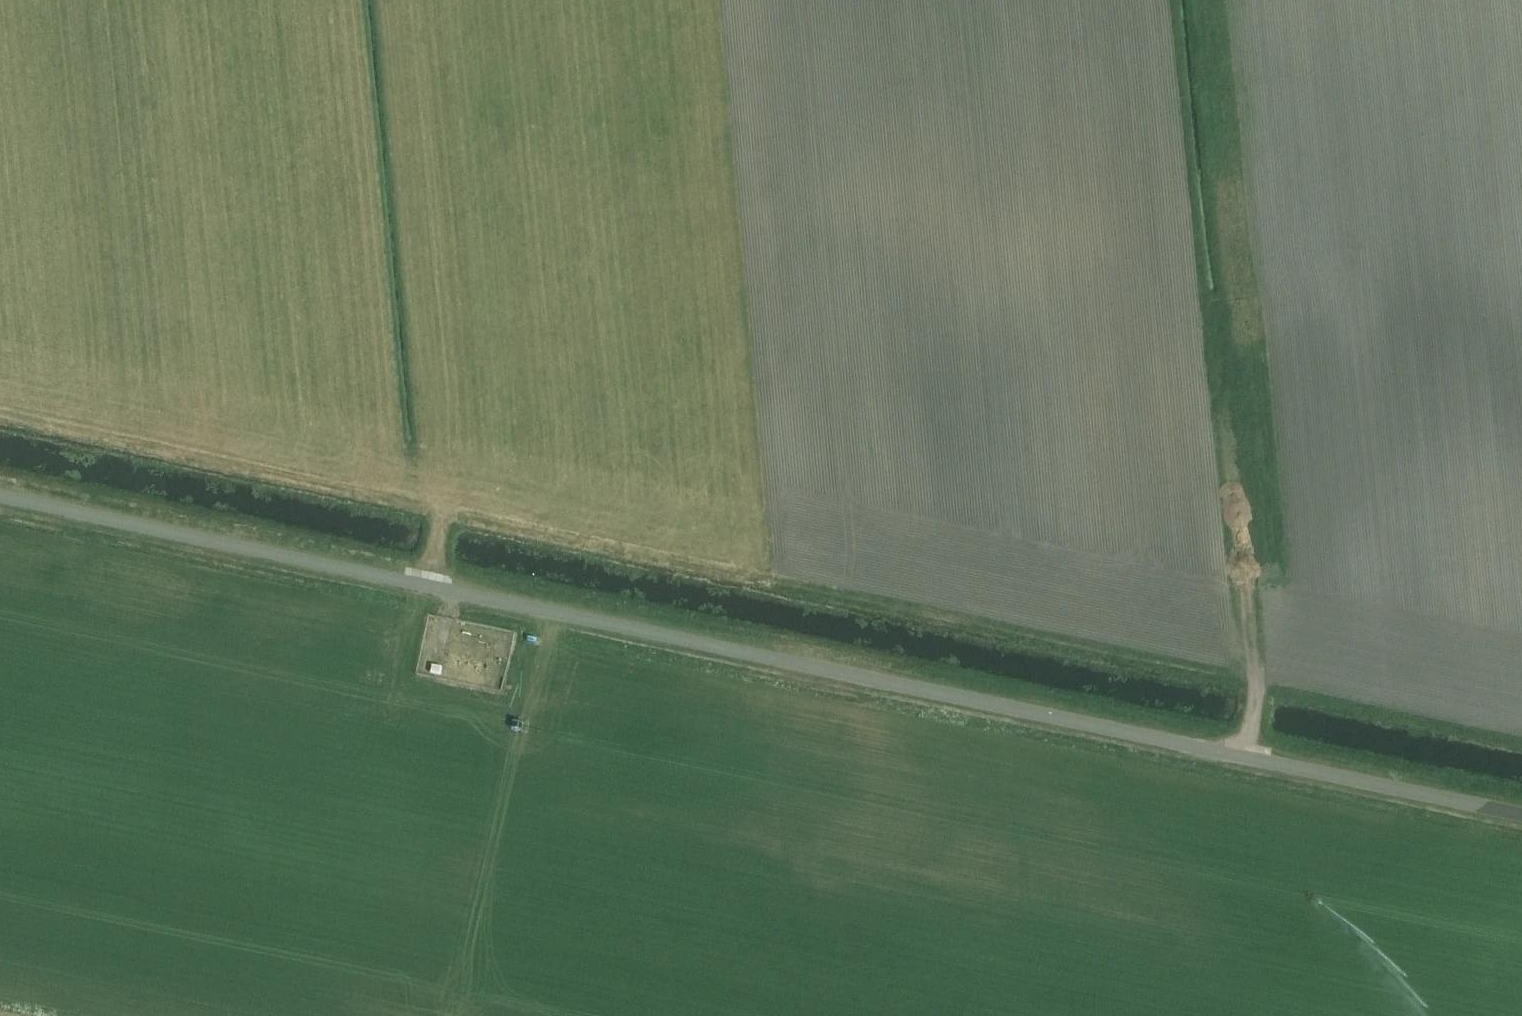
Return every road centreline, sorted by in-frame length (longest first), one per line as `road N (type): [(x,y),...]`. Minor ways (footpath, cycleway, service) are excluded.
road 1 (unclassified): [(1521,815),(0,496)]

